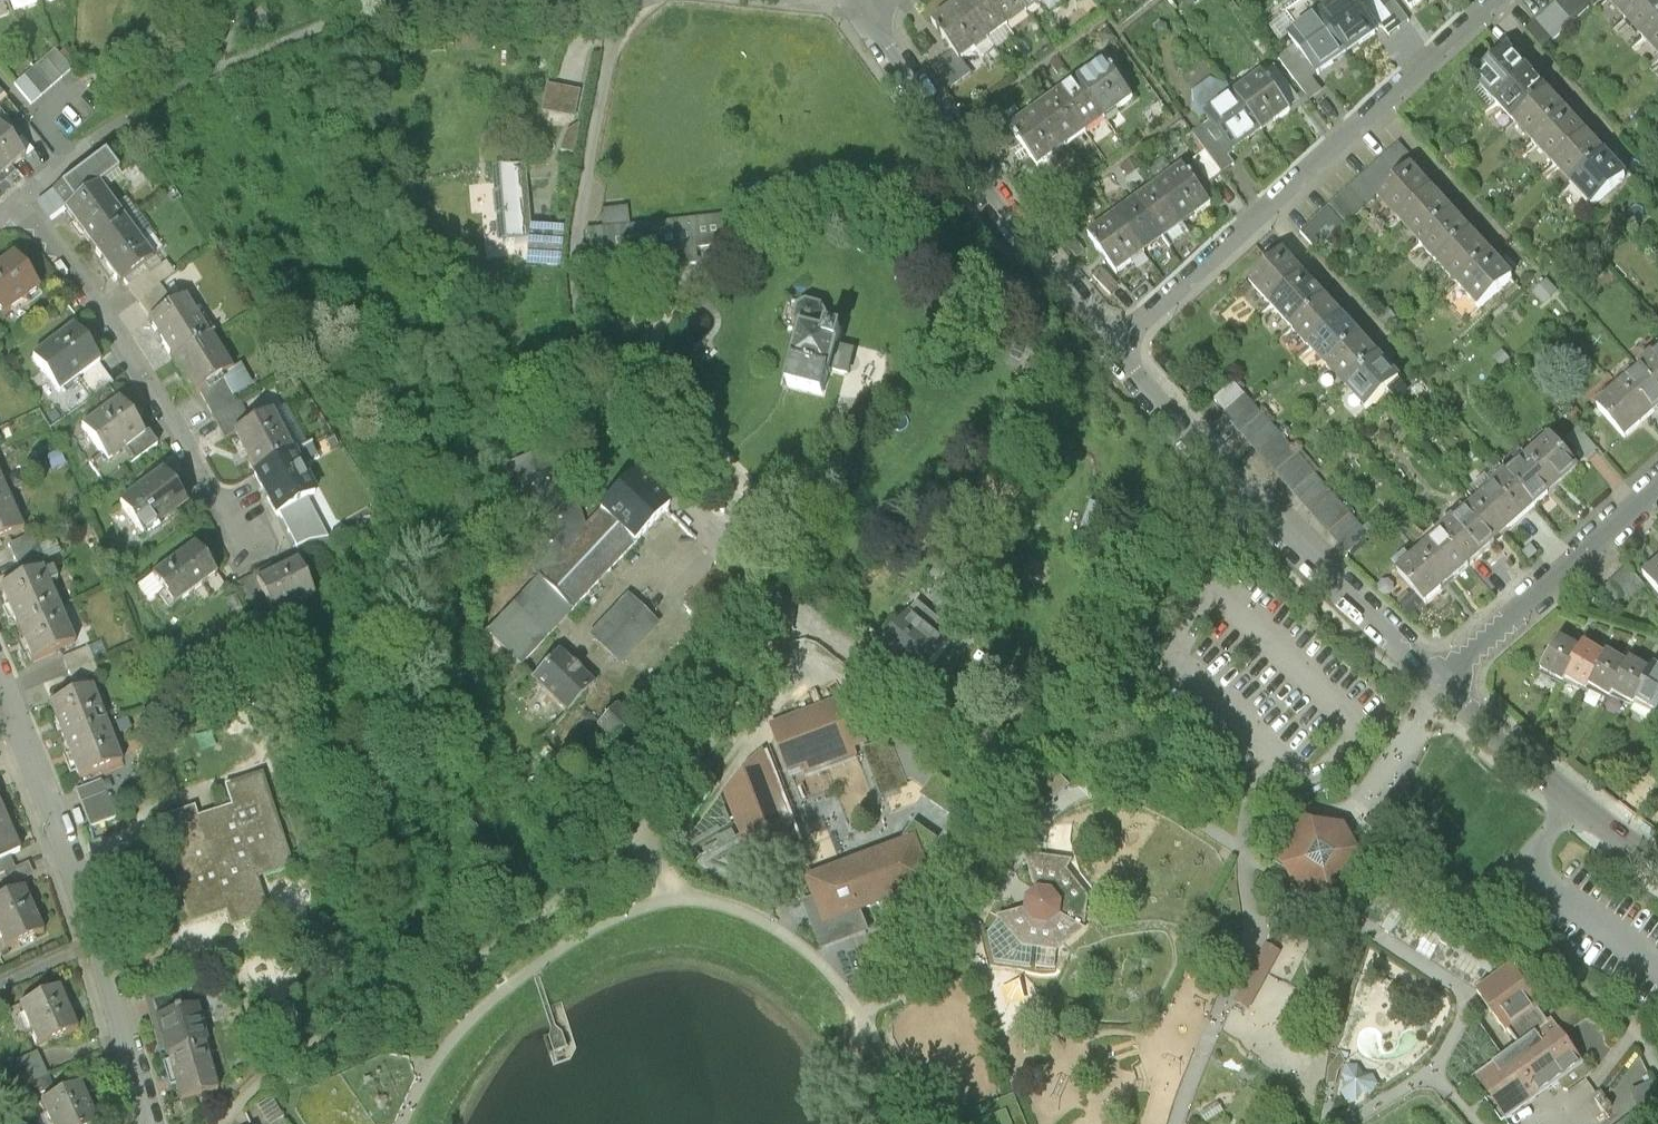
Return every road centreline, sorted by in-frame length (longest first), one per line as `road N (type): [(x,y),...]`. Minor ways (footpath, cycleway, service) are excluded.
road 1 (residential): [(626,0),(579,215),(577,317),(605,411),(713,534),(811,622)]
road 2 (residential): [(1121,346),(1505,0)]
road 3 (residential): [(1452,683),(1255,473),(1121,346)]
road 4 (residential): [(0,684),(99,936),(152,1123)]
road 5 (residential): [(1121,346),(861,16)]
road 6 (residential): [(14,199),(140,360),(255,542)]
road 7 (residential): [(1657,495),(1452,683)]
road 8 (residential): [(1657,859),(1581,806),(1452,683)]
road 9 (residential): [(122,116),(14,199)]
road 10 (residential): [(842,0),(814,9),(719,0)]

